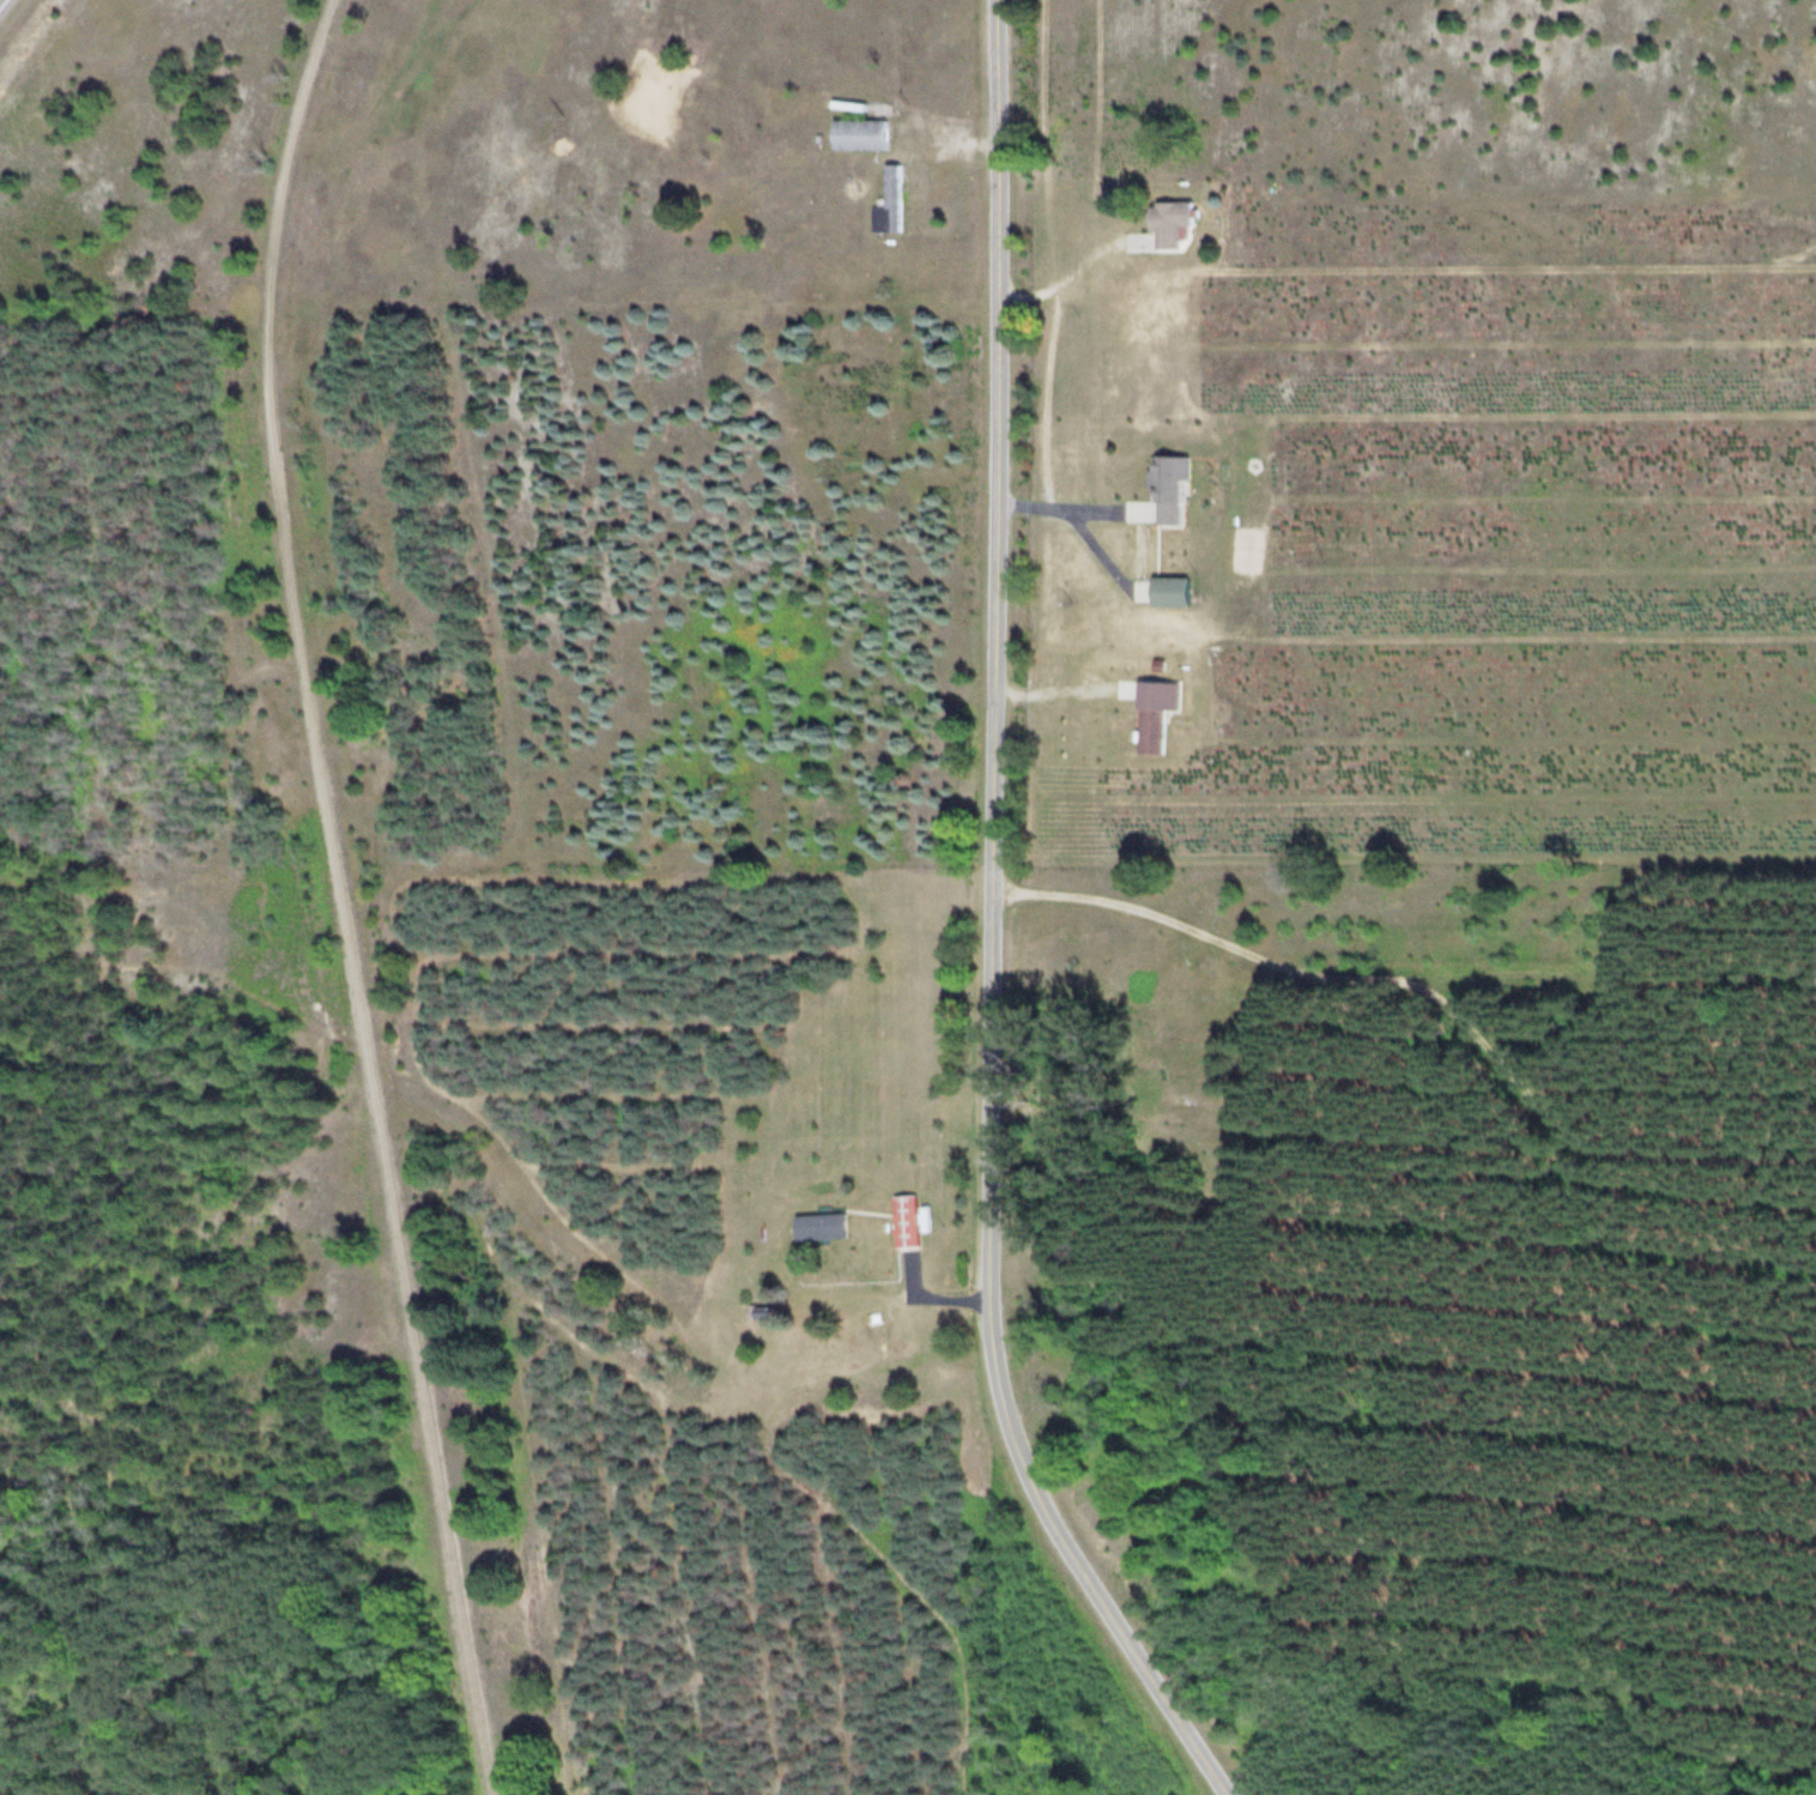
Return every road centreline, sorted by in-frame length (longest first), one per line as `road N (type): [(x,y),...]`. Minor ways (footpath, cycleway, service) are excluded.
road 1 (tertiary): [(1224,1794),(1042,1511),(1010,1438),(989,1334),(992,0)]

